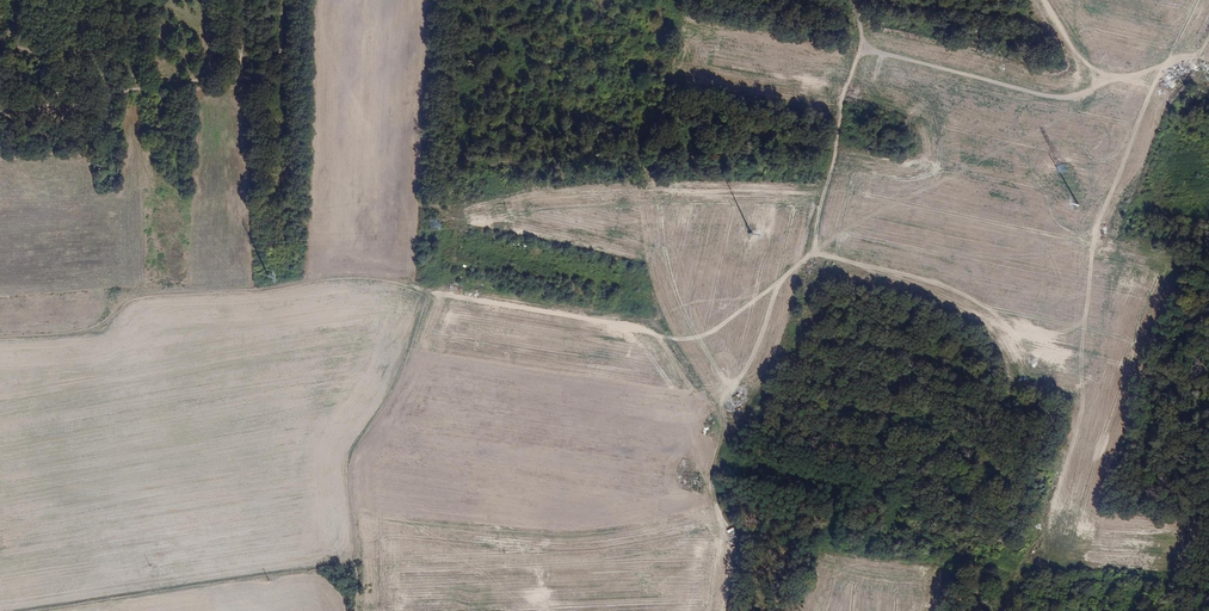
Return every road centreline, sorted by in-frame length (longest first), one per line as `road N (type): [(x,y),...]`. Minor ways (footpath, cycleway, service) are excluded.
road 1 (track): [(51,610),(355,571)]

